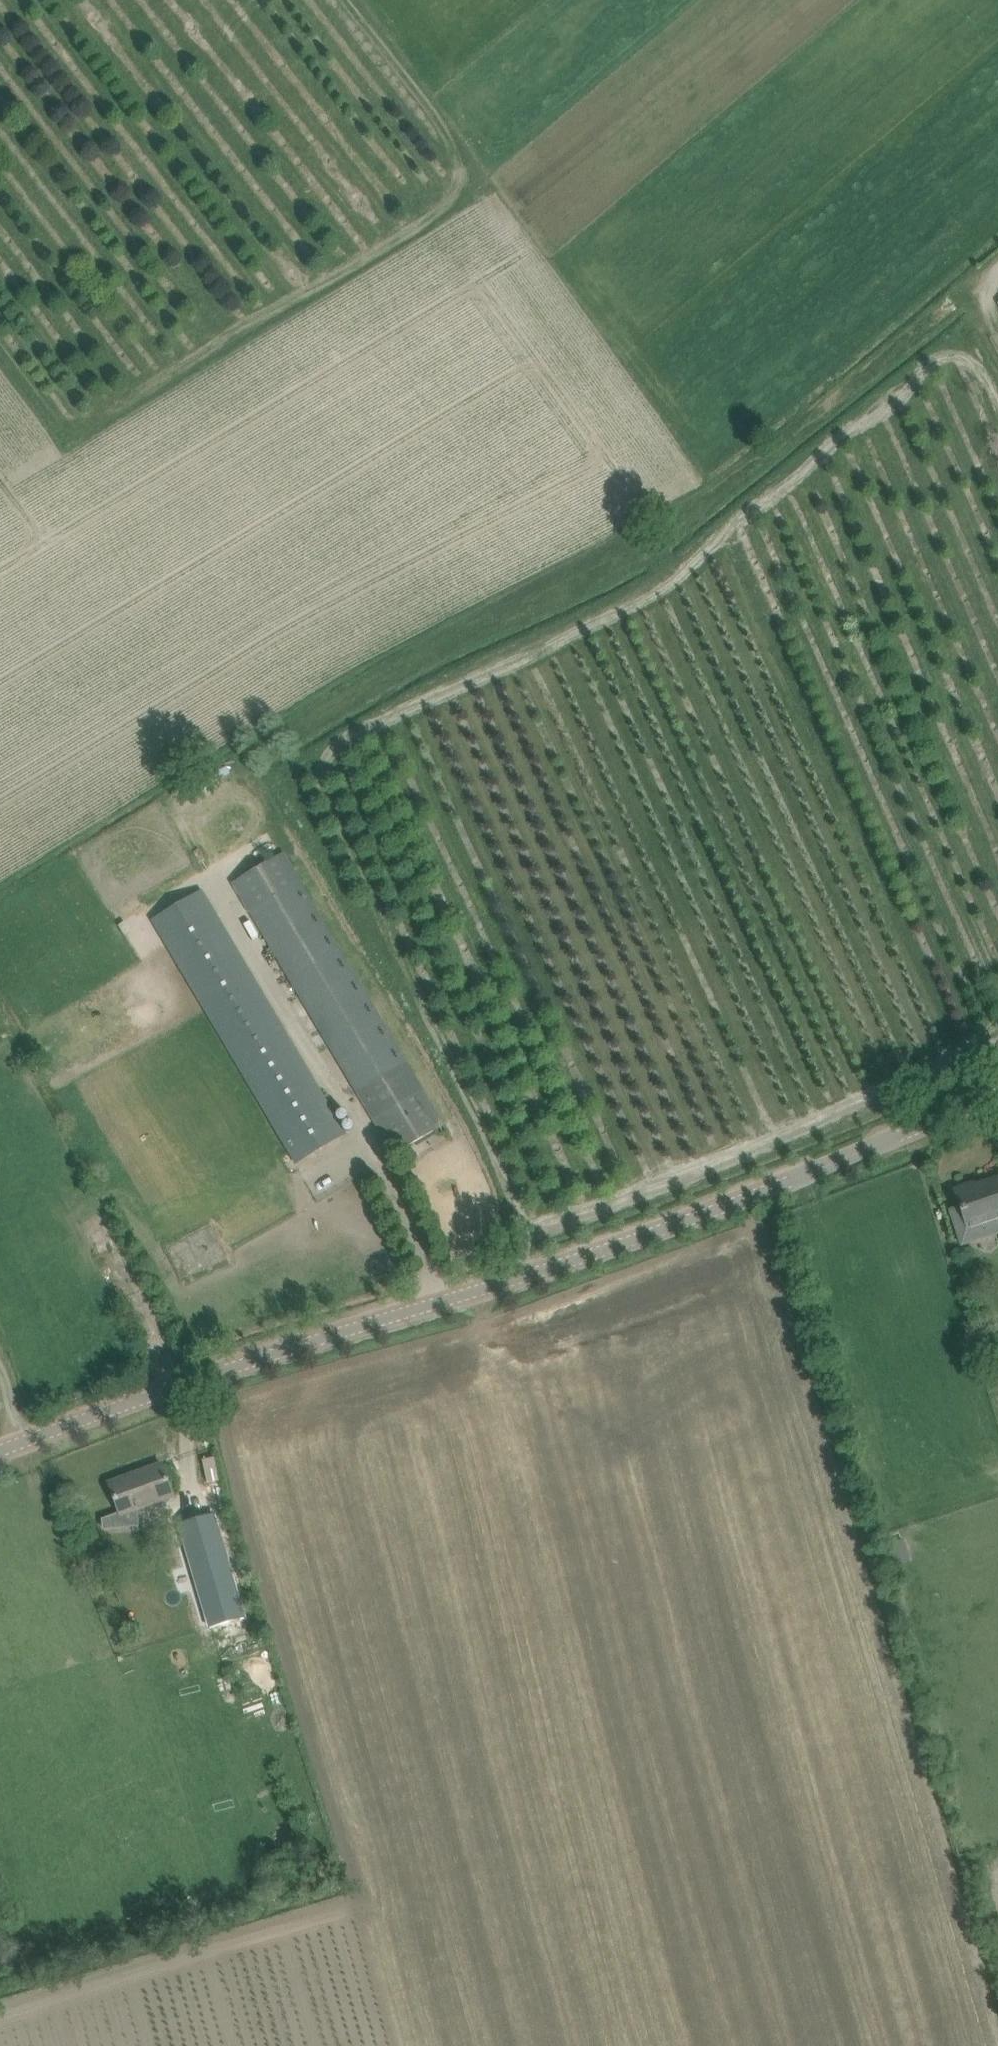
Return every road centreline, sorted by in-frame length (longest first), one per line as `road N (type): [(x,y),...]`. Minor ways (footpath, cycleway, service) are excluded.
road 1 (unclassified): [(0,1456),(196,1382),(680,1224),(997,1090)]

